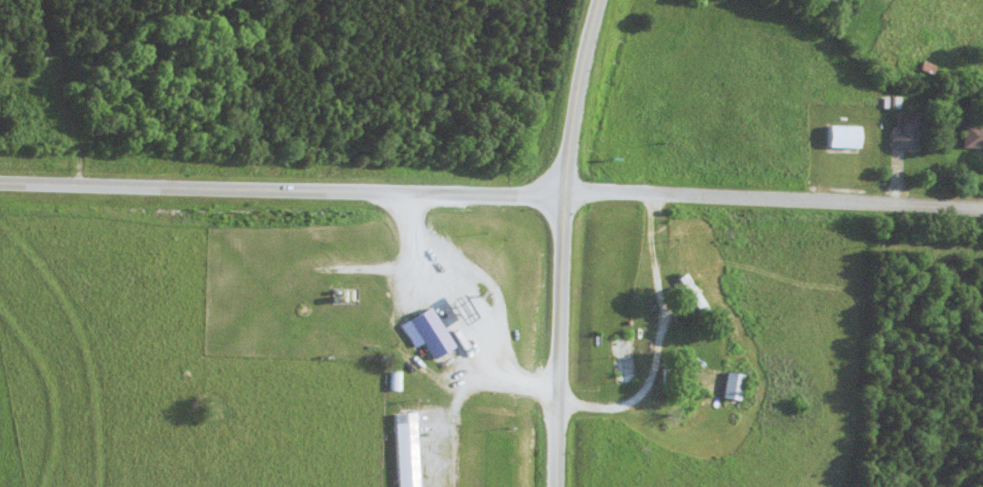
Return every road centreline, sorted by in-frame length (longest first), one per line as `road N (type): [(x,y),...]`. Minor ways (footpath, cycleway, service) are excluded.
road 1 (secondary): [(561,195),(0,183)]
road 2 (residential): [(661,195),(658,366),(645,396),(609,407),(562,388),(508,381),(424,252),(419,194)]
road 3 (residential): [(561,195),(982,209)]
road 4 (secondary): [(562,486),(561,195)]
road 5 (secondary): [(561,195),(595,0)]

